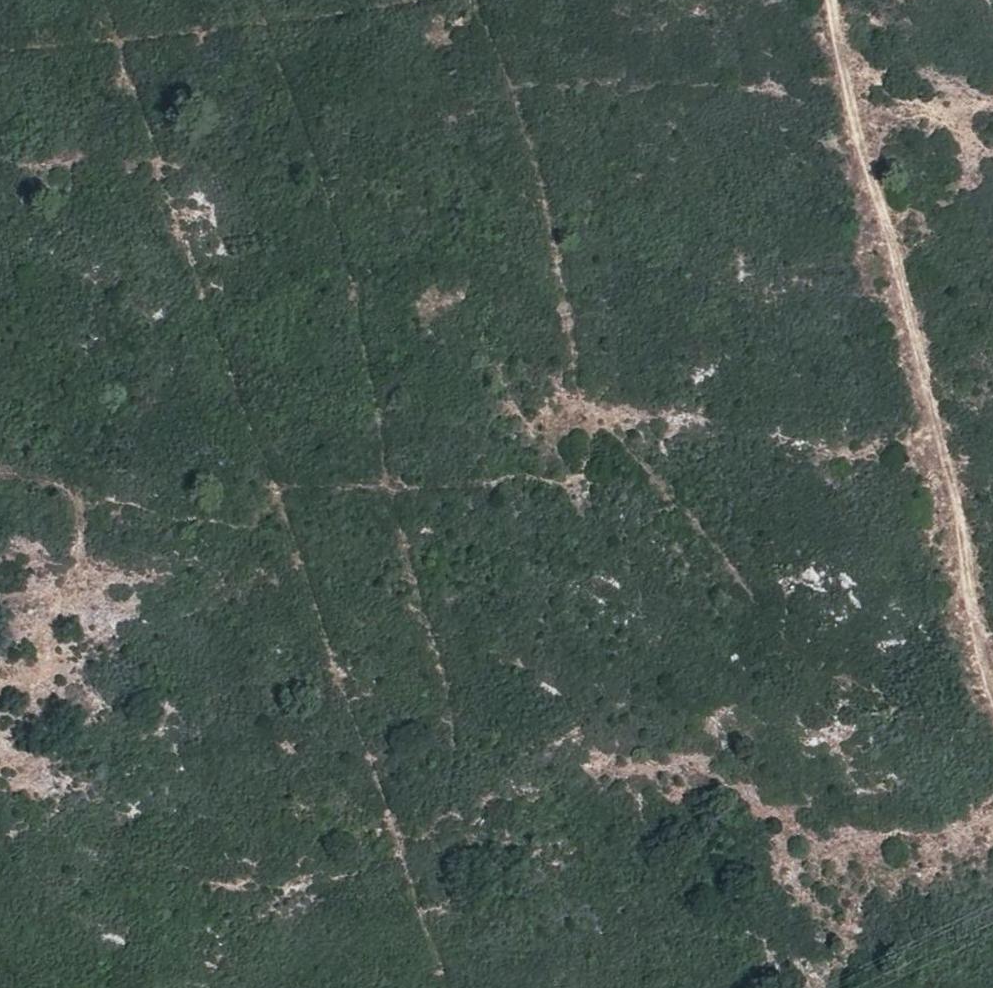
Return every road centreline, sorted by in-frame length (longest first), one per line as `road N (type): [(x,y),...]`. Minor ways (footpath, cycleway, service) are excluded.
road 1 (track): [(992,695),(832,0)]

